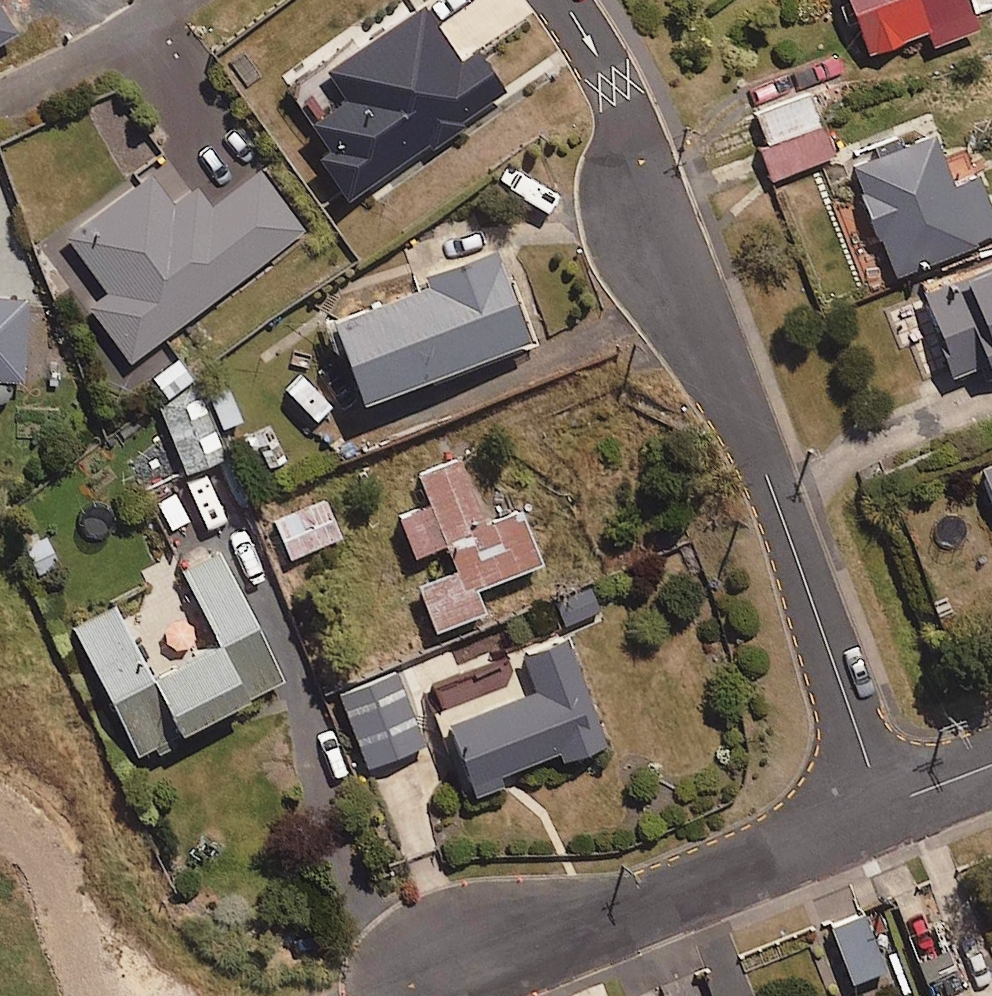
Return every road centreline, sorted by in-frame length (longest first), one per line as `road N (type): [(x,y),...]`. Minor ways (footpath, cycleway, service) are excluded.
road 1 (residential): [(562,0),(613,85),(667,210),(885,807)]
road 2 (residential): [(422,966),(521,949),(885,807)]

